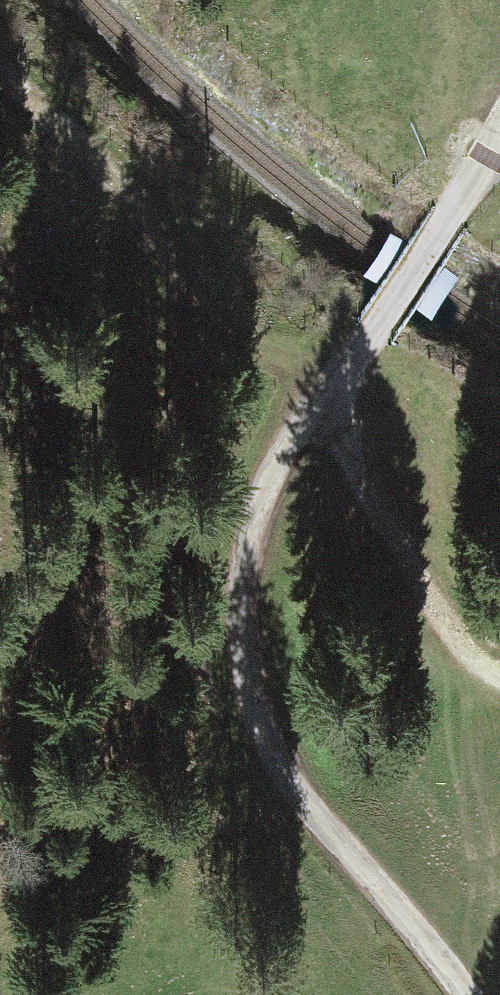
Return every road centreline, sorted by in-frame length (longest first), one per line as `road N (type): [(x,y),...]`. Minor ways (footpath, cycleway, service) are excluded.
road 1 (unclassified): [(468,994),(289,781),(252,696),(244,653),(246,564),(271,477),(373,331)]
road 2 (track): [(327,389),(406,565),(452,629),(499,672)]
road 3 (unclassified): [(499,138),(373,331)]

